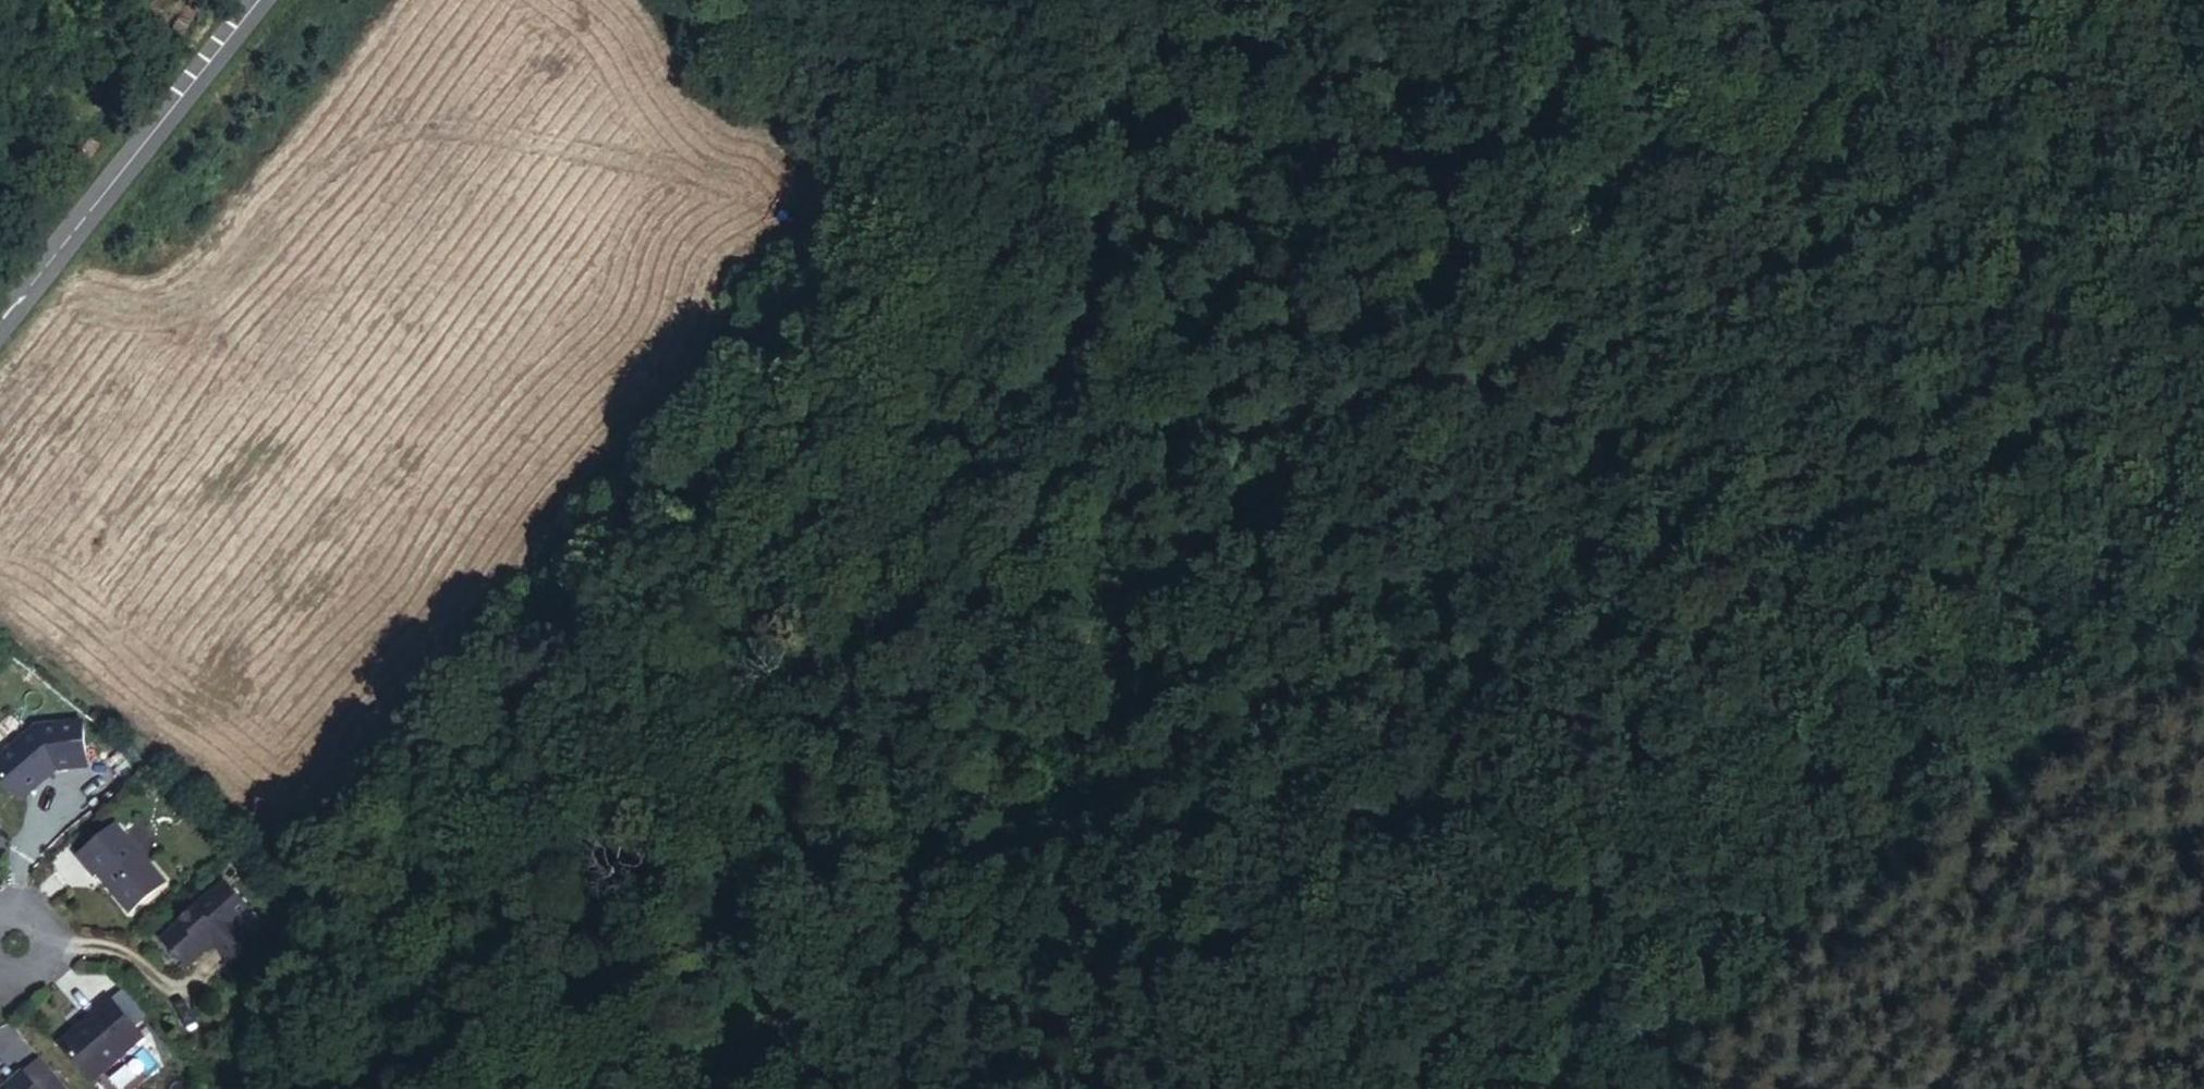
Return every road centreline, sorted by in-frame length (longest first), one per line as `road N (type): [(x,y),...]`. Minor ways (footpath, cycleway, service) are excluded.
road 1 (track): [(1791,0),(1694,75),(1137,623),(824,886),(756,860),(814,684),(1190,0)]
road 2 (tertiary): [(0,318),(254,0)]

